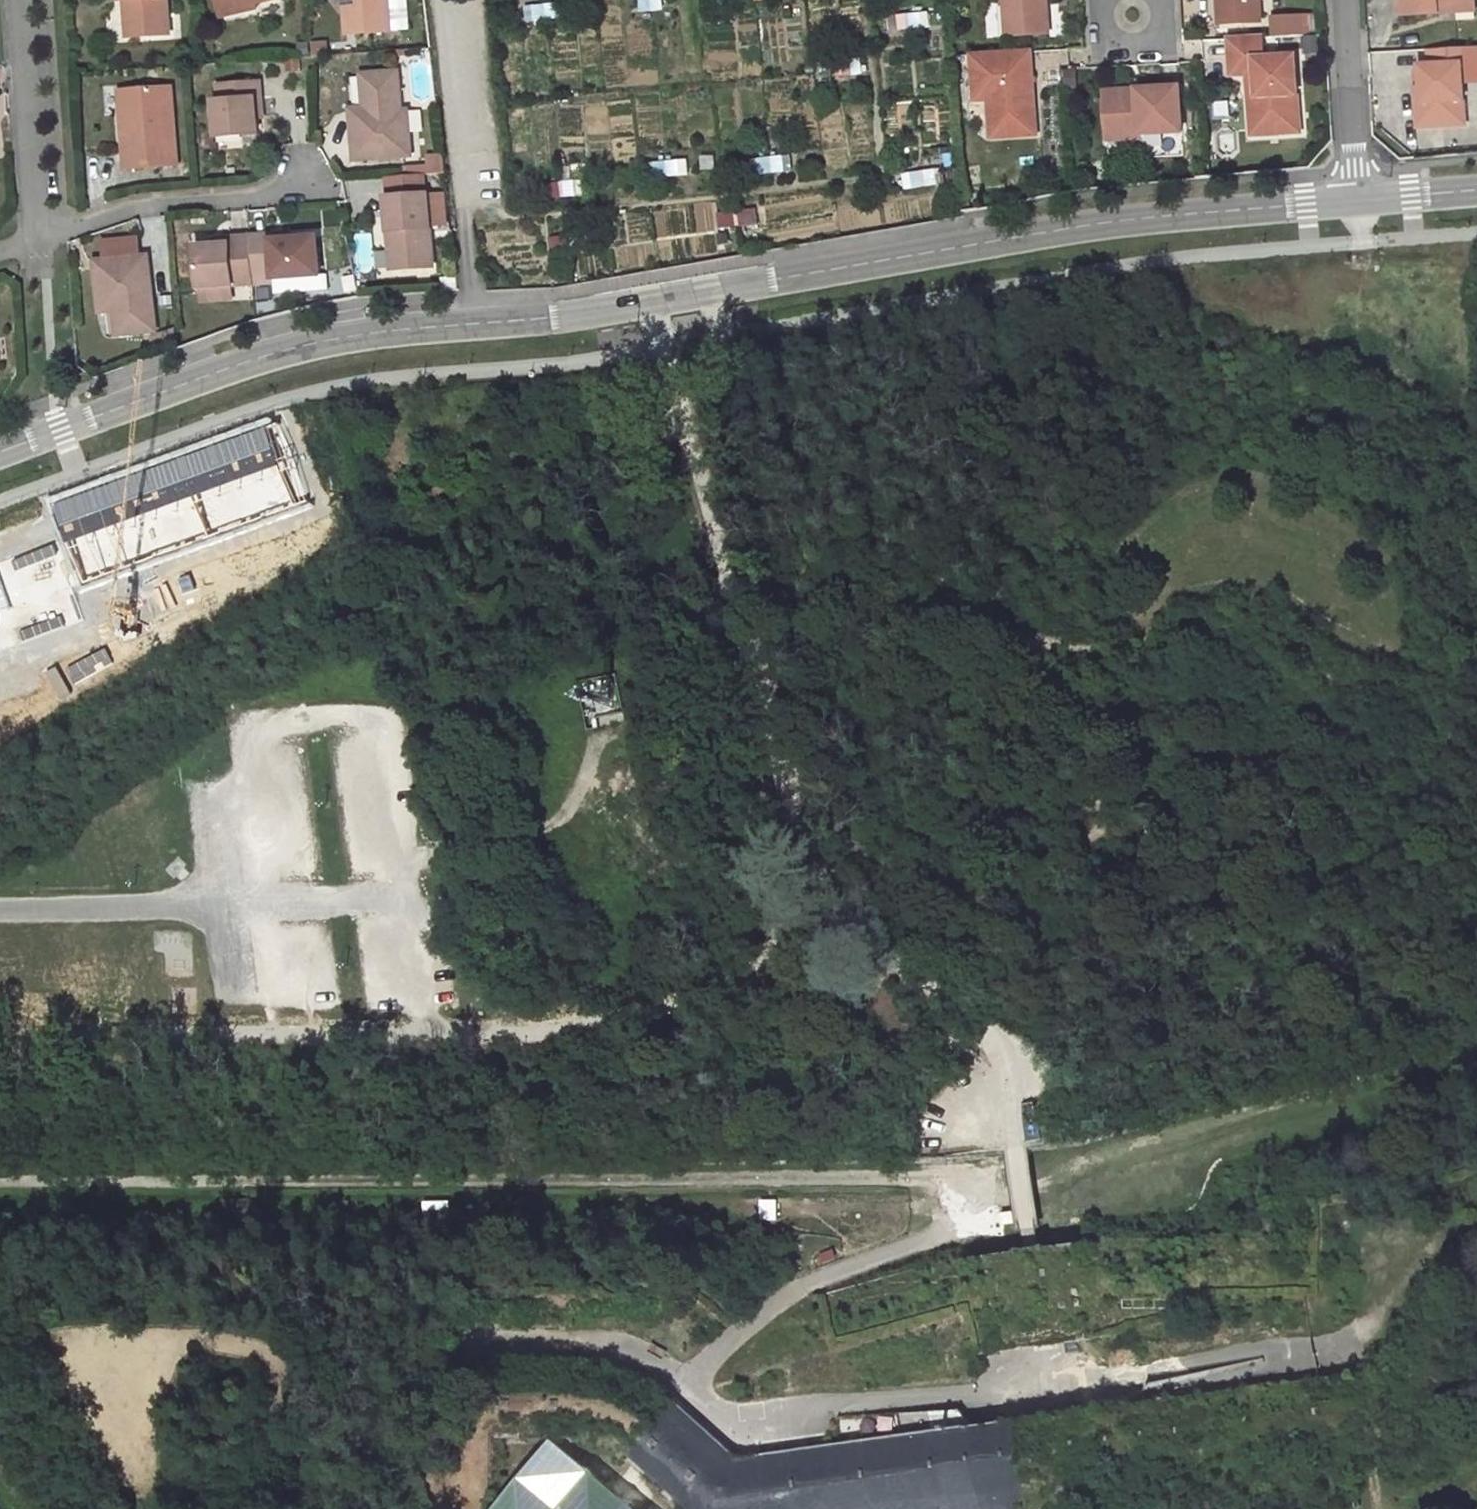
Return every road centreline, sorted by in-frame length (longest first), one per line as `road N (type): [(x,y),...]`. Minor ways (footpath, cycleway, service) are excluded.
road 1 (track): [(1476,1066),(1059,1170),(980,1179),(0,1193)]
road 2 (unclassified): [(1360,199),(1127,219),(550,317),(330,339),(0,451)]
road 3 (residential): [(322,189),(172,201),(42,239)]
road 4 (residential): [(23,0),(42,239)]
road 5 (residential): [(1360,199),(1345,0)]

